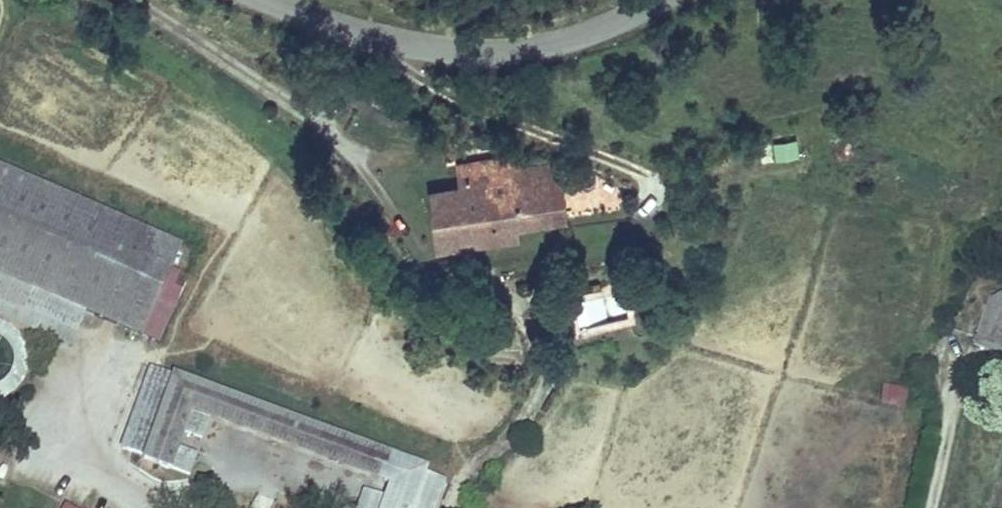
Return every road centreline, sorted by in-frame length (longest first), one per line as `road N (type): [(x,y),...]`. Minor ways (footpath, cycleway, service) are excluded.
road 1 (tertiary): [(260,0),(406,44),(511,53),(598,34),(663,0)]

